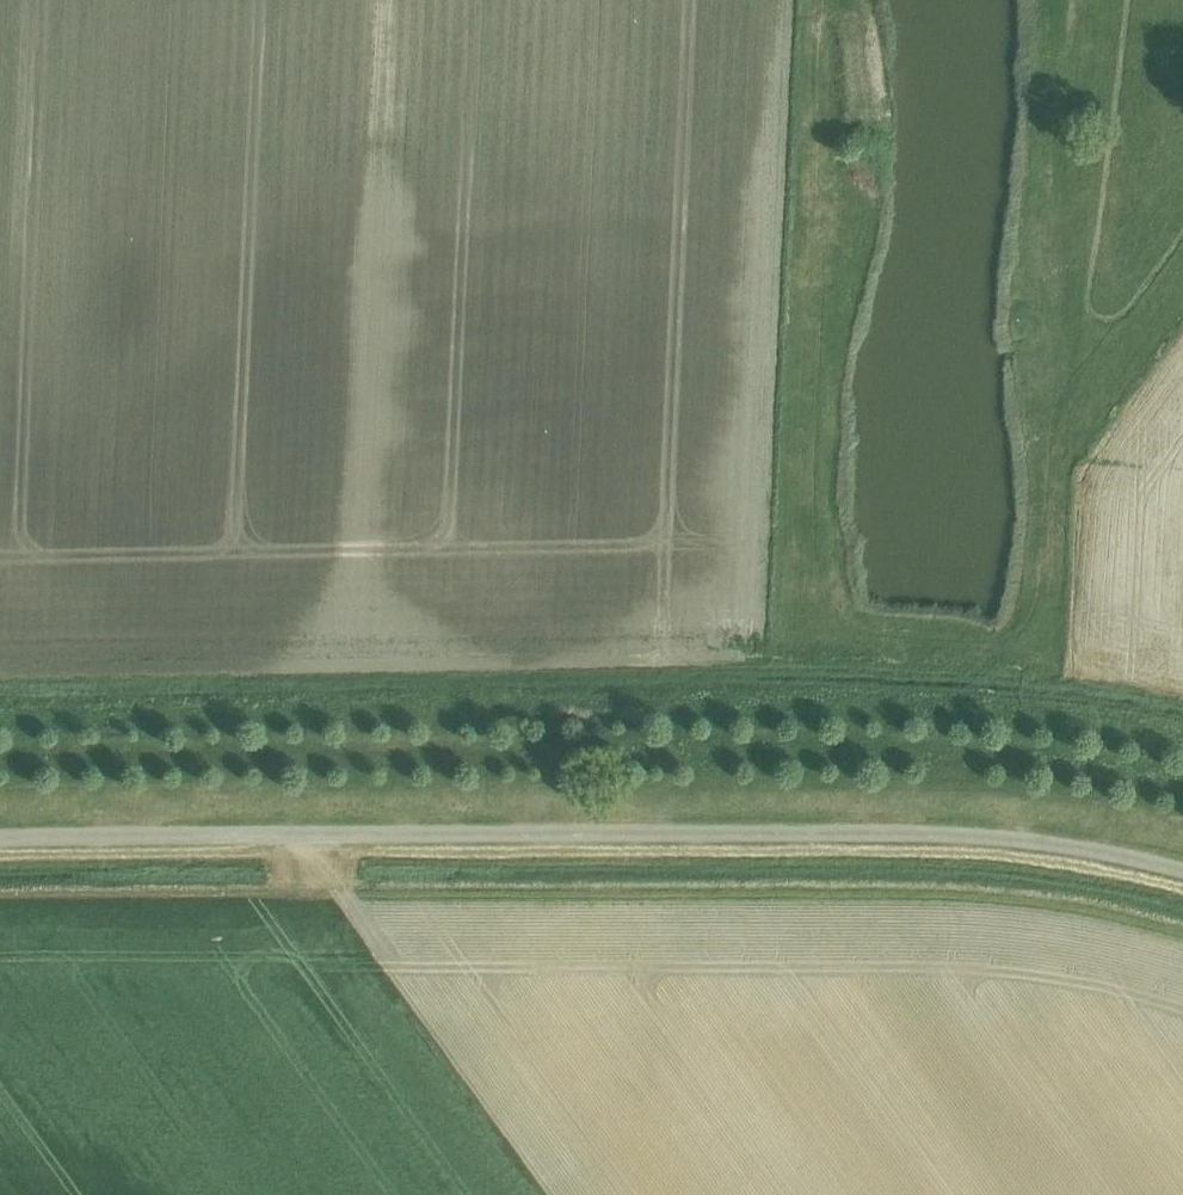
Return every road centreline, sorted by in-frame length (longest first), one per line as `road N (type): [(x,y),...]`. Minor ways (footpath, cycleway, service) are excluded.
road 1 (unclassified): [(1182,872),(990,838),(847,834),(0,840)]

